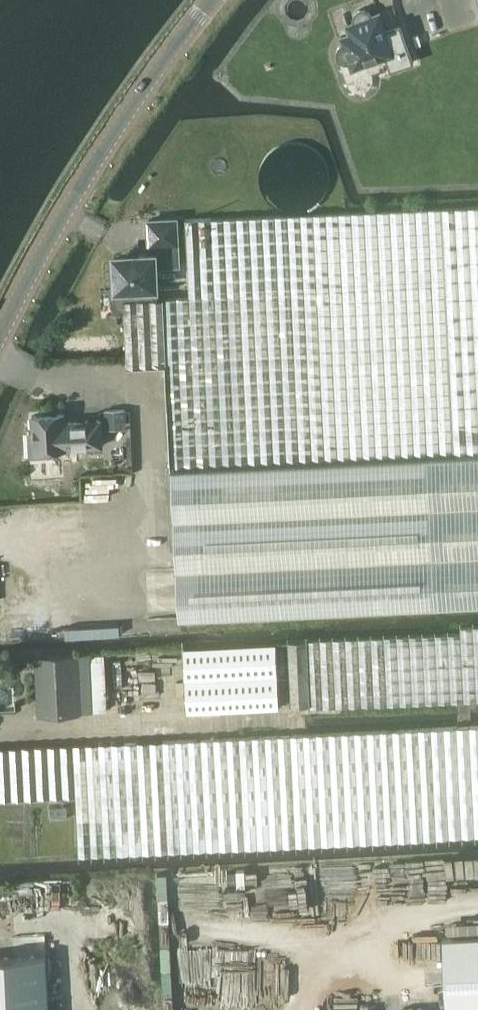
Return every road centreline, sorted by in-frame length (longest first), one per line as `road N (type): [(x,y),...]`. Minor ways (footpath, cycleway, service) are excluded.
road 1 (tertiary): [(0,337),(107,144),(214,0)]

